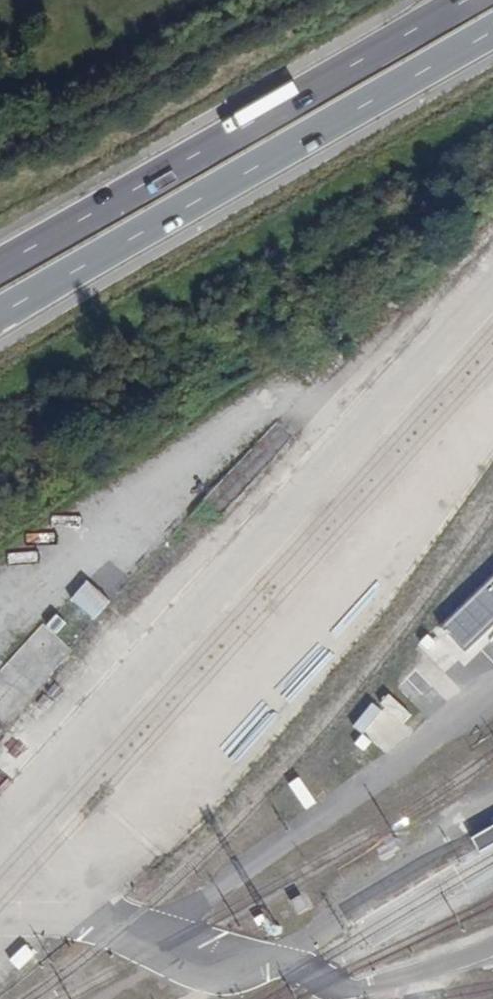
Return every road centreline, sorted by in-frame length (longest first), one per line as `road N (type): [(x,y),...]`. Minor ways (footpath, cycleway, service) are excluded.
road 1 (primary): [(0,313),(492,27)]
road 2 (primary): [(462,0),(0,263)]

